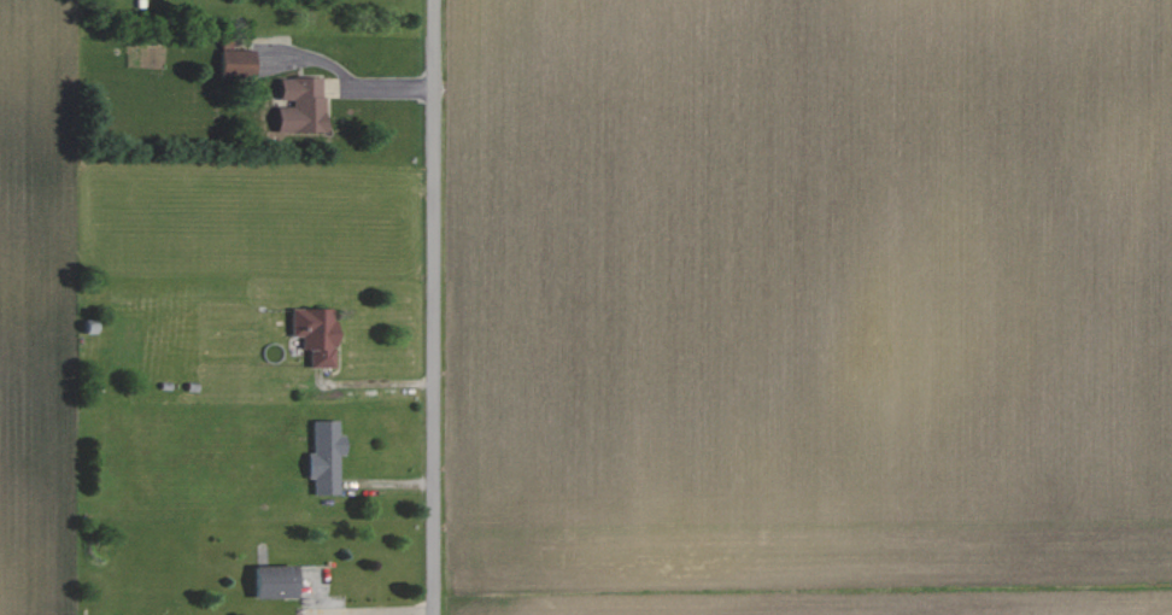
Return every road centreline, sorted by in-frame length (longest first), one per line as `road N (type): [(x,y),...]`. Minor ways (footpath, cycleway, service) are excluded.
road 1 (residential): [(435,0),(435,614)]

